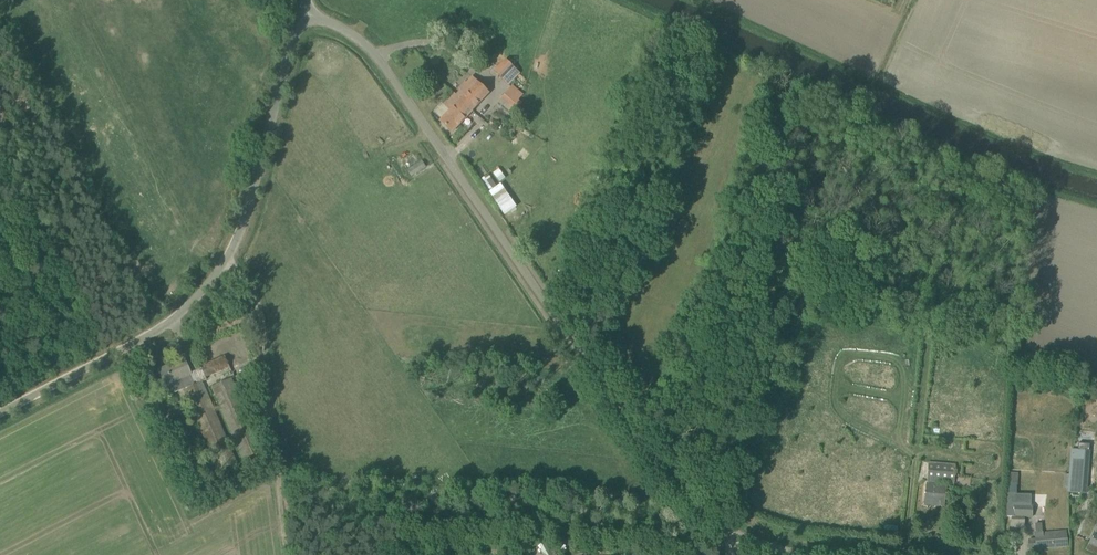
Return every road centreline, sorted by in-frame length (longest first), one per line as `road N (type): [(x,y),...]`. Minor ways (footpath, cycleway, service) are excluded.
road 1 (unclassified): [(790,554),(728,538),(684,504),(376,63),(318,22),(298,20)]
road 2 (unclassified): [(0,418),(126,353),(216,271),(248,214),(298,20)]
road 3 (track): [(223,262),(255,290),(264,318),(289,554)]

